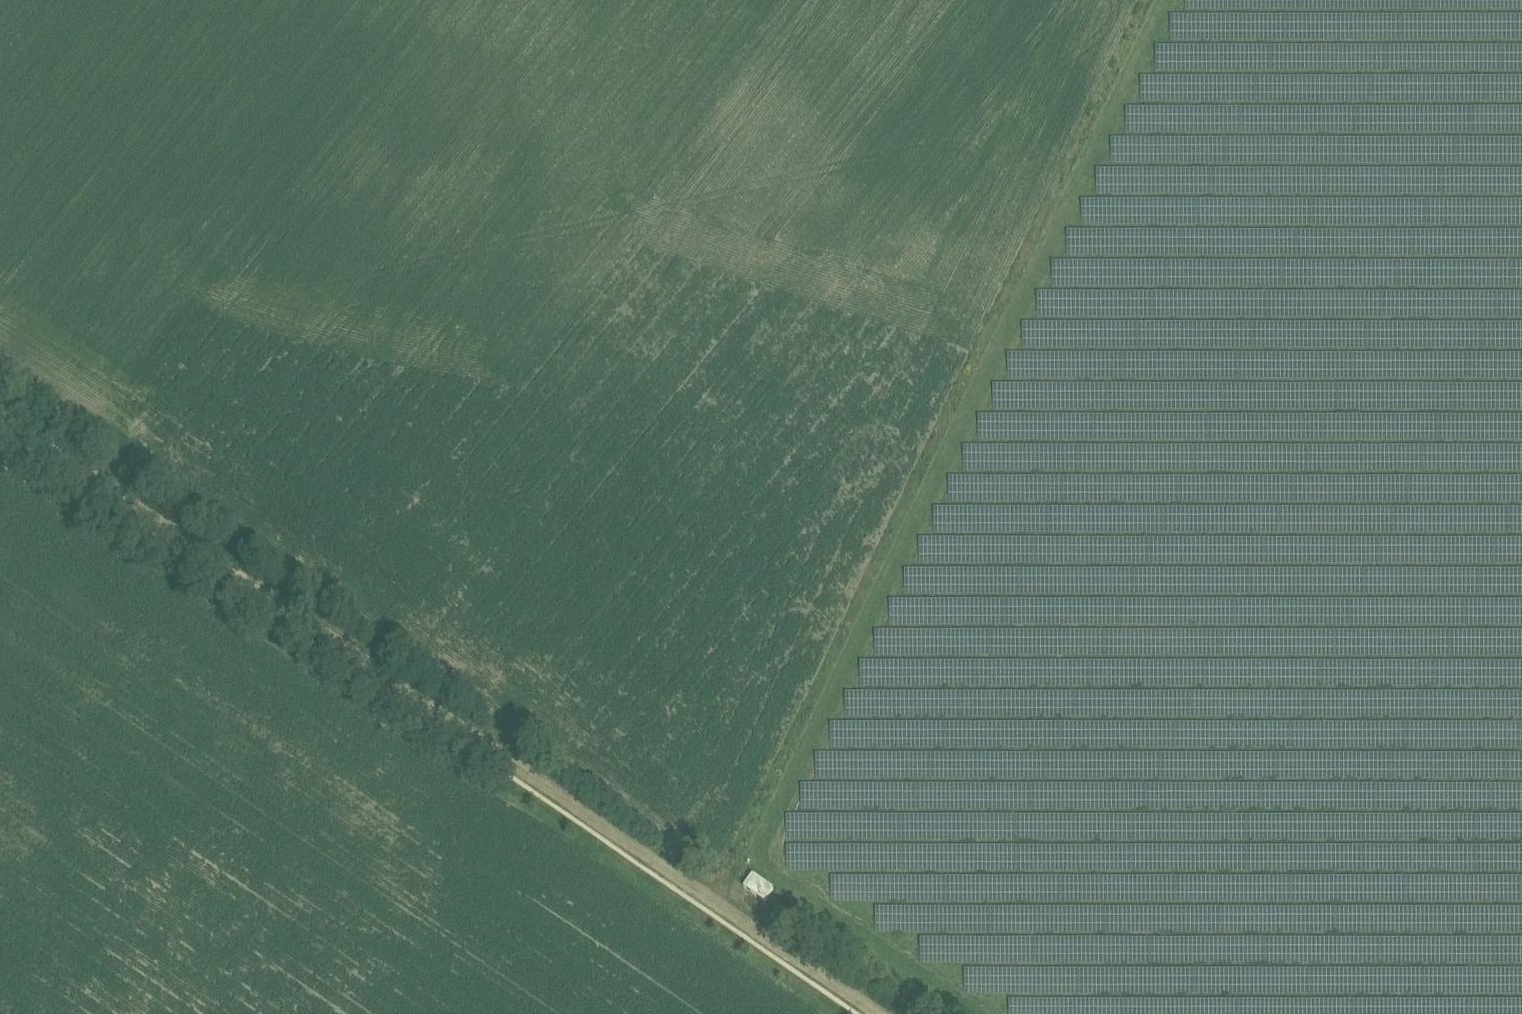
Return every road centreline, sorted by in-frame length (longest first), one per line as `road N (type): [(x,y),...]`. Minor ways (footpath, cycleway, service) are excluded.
road 1 (track): [(881,1013),(0,416)]

